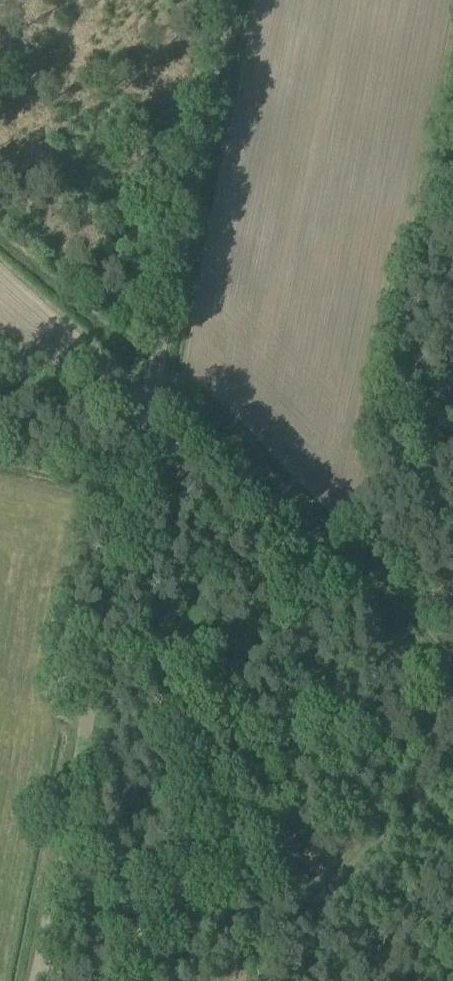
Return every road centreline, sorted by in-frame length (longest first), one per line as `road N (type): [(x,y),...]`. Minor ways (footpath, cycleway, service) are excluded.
road 1 (unclassified): [(37,980),(224,0)]

